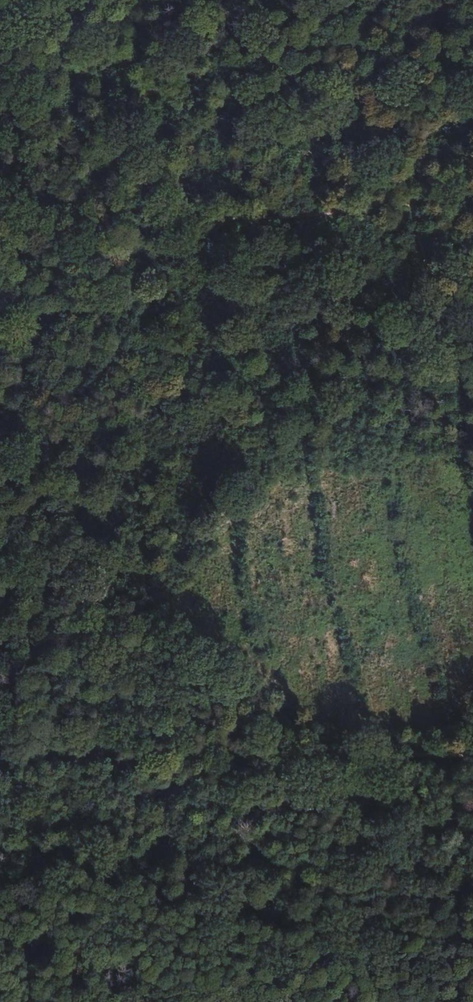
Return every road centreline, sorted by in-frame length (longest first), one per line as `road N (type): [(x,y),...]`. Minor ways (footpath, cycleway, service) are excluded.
road 1 (track): [(472,753),(0,756)]
road 2 (track): [(472,447),(407,197)]

